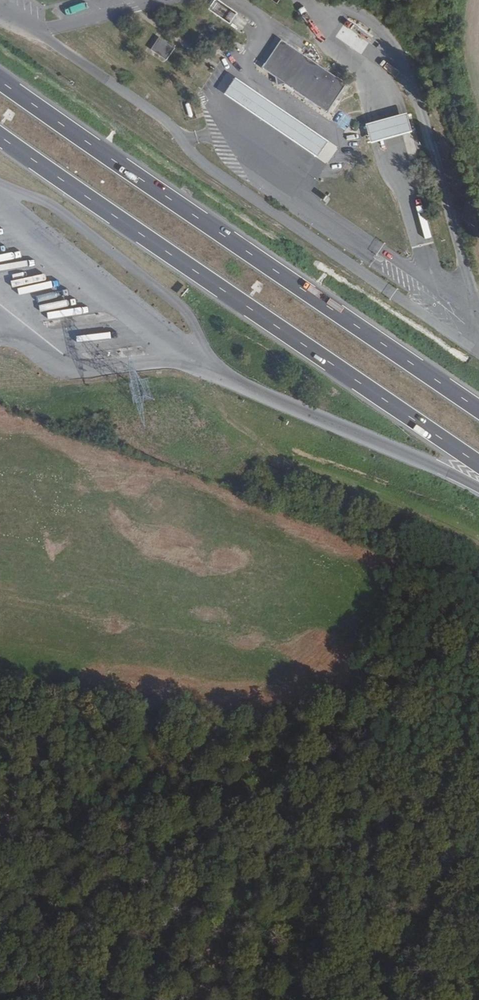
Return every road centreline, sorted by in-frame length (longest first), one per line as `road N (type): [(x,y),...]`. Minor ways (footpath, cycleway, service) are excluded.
road 1 (motorway): [(478,413),(0,82)]
road 2 (motorway): [(0,140),(478,466)]
road 3 (track): [(215,371),(218,404),(293,462),(407,500),(478,538)]
road 4 (motorway): [(215,371),(478,488)]

